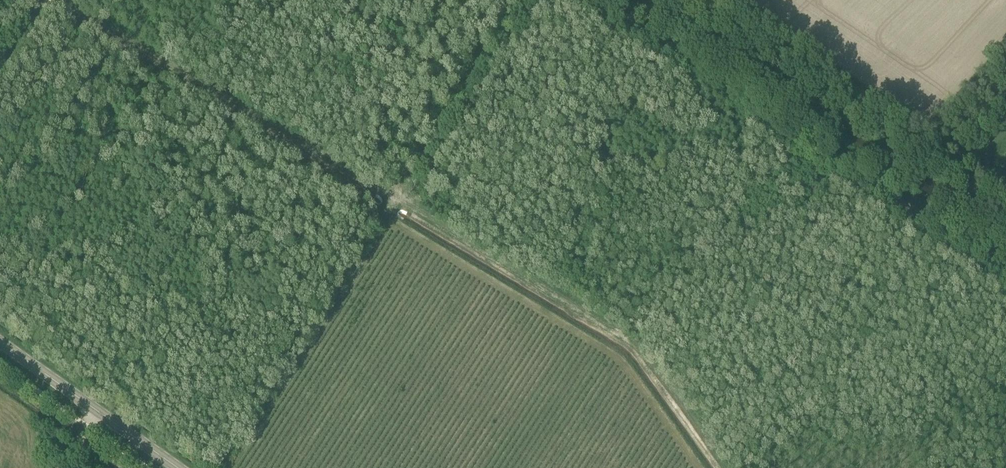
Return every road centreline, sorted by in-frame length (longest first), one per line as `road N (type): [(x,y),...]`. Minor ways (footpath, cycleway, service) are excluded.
road 1 (track): [(535,0),(230,467)]
road 2 (track): [(1005,265),(606,0)]
road 3 (track): [(386,224),(610,352),(694,467)]
road 4 (secondary): [(178,467),(0,342)]

